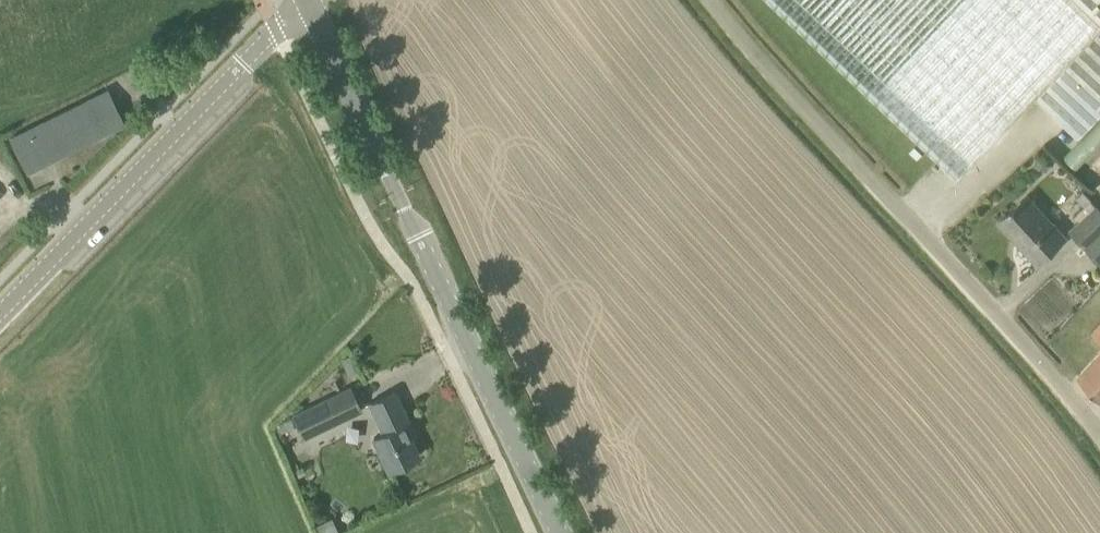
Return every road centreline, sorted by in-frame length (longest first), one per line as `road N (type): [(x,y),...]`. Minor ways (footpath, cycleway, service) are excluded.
road 1 (tertiary): [(557,532),(306,0)]
road 2 (unclassified): [(1099,439),(713,0)]
road 3 (residential): [(0,313),(275,31)]

